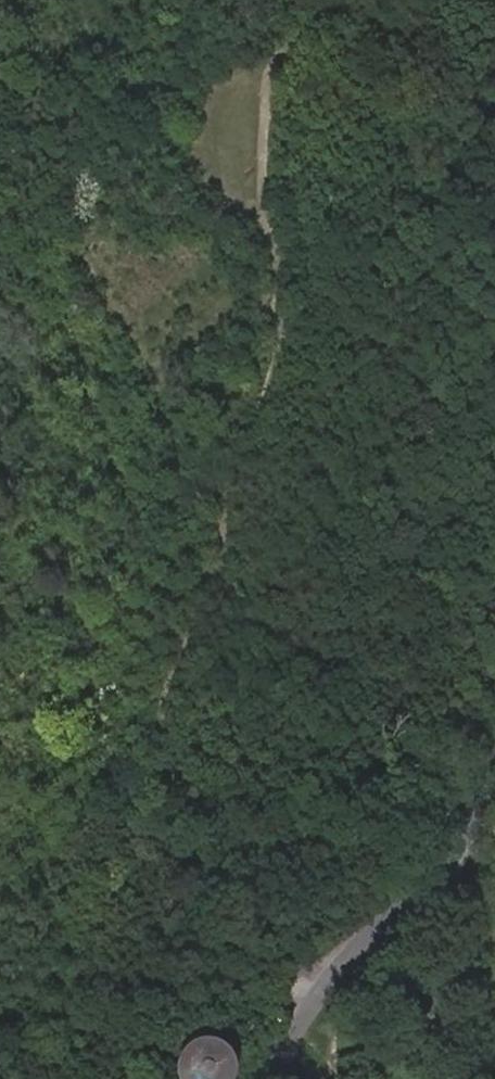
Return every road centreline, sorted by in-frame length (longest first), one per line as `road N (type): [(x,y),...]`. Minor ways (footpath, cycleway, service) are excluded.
road 1 (residential): [(263,1078),(355,952),(450,866),(478,825),(494,773)]

